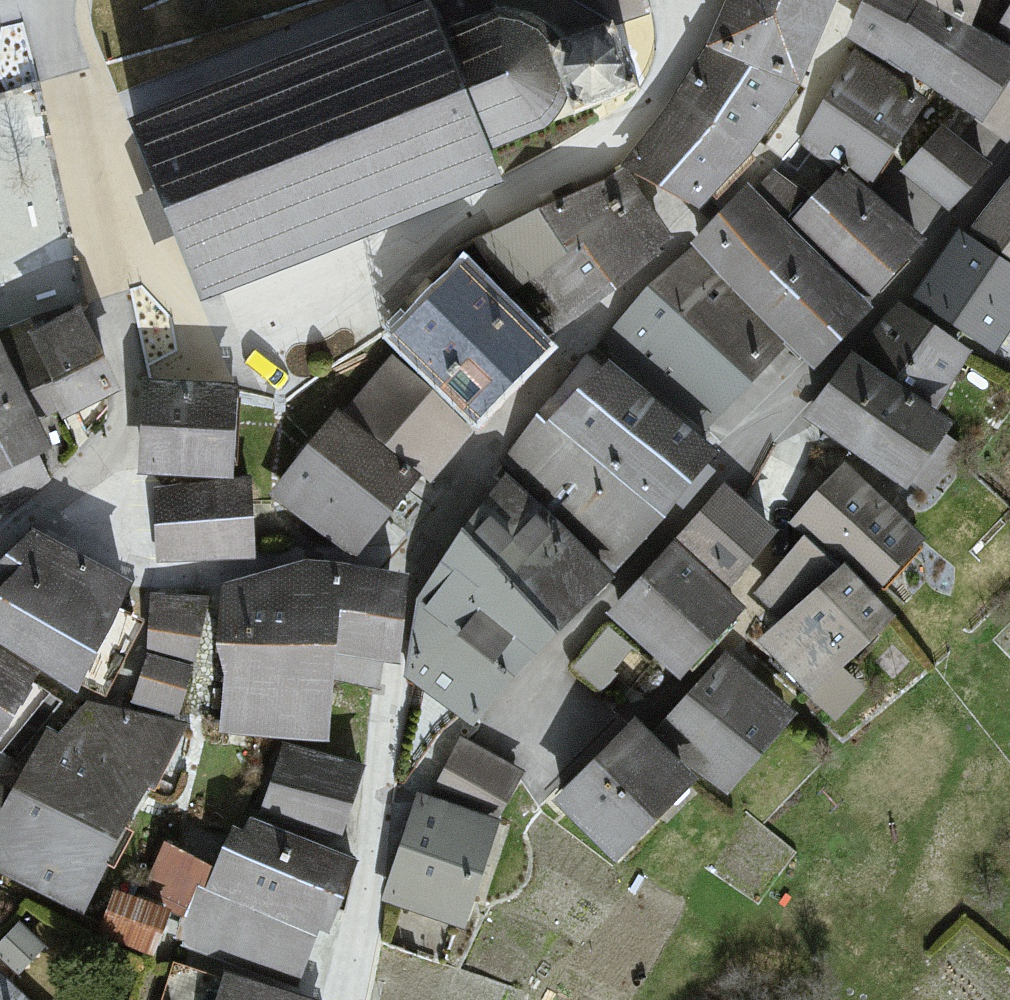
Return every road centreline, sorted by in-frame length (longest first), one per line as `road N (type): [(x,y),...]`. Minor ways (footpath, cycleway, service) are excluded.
road 1 (residential): [(352,999),(388,871),(422,544),(452,493),(773,177),(859,0)]
road 2 (residential): [(492,747),(658,552),(848,366),(1009,166)]
road 3 (residential): [(56,4),(129,394),(127,429),(102,460),(0,545)]

